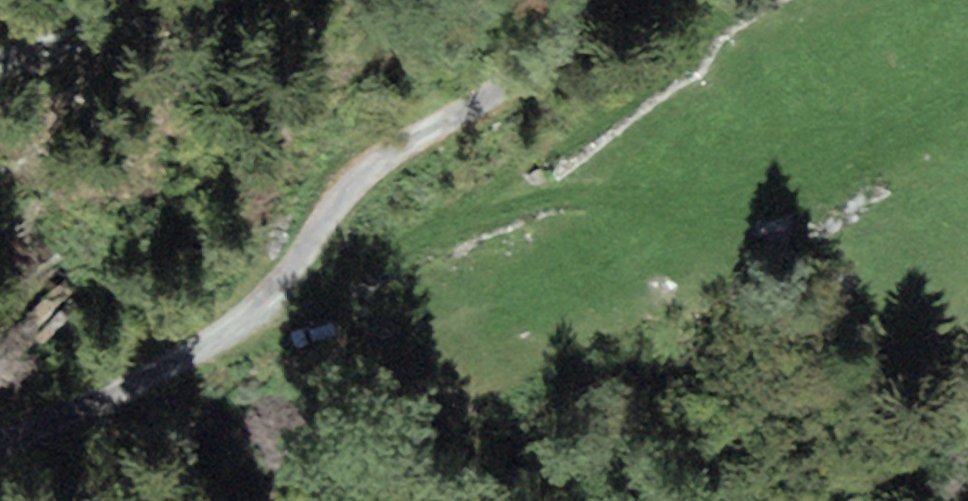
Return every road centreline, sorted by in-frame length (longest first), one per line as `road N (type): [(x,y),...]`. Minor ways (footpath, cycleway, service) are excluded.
road 1 (track): [(592,0),(488,93),(364,173),(246,314),(157,369),(0,447)]
road 2 (track): [(213,337),(278,322),(326,295),(759,0)]
road 3 (track): [(0,35),(190,0)]

